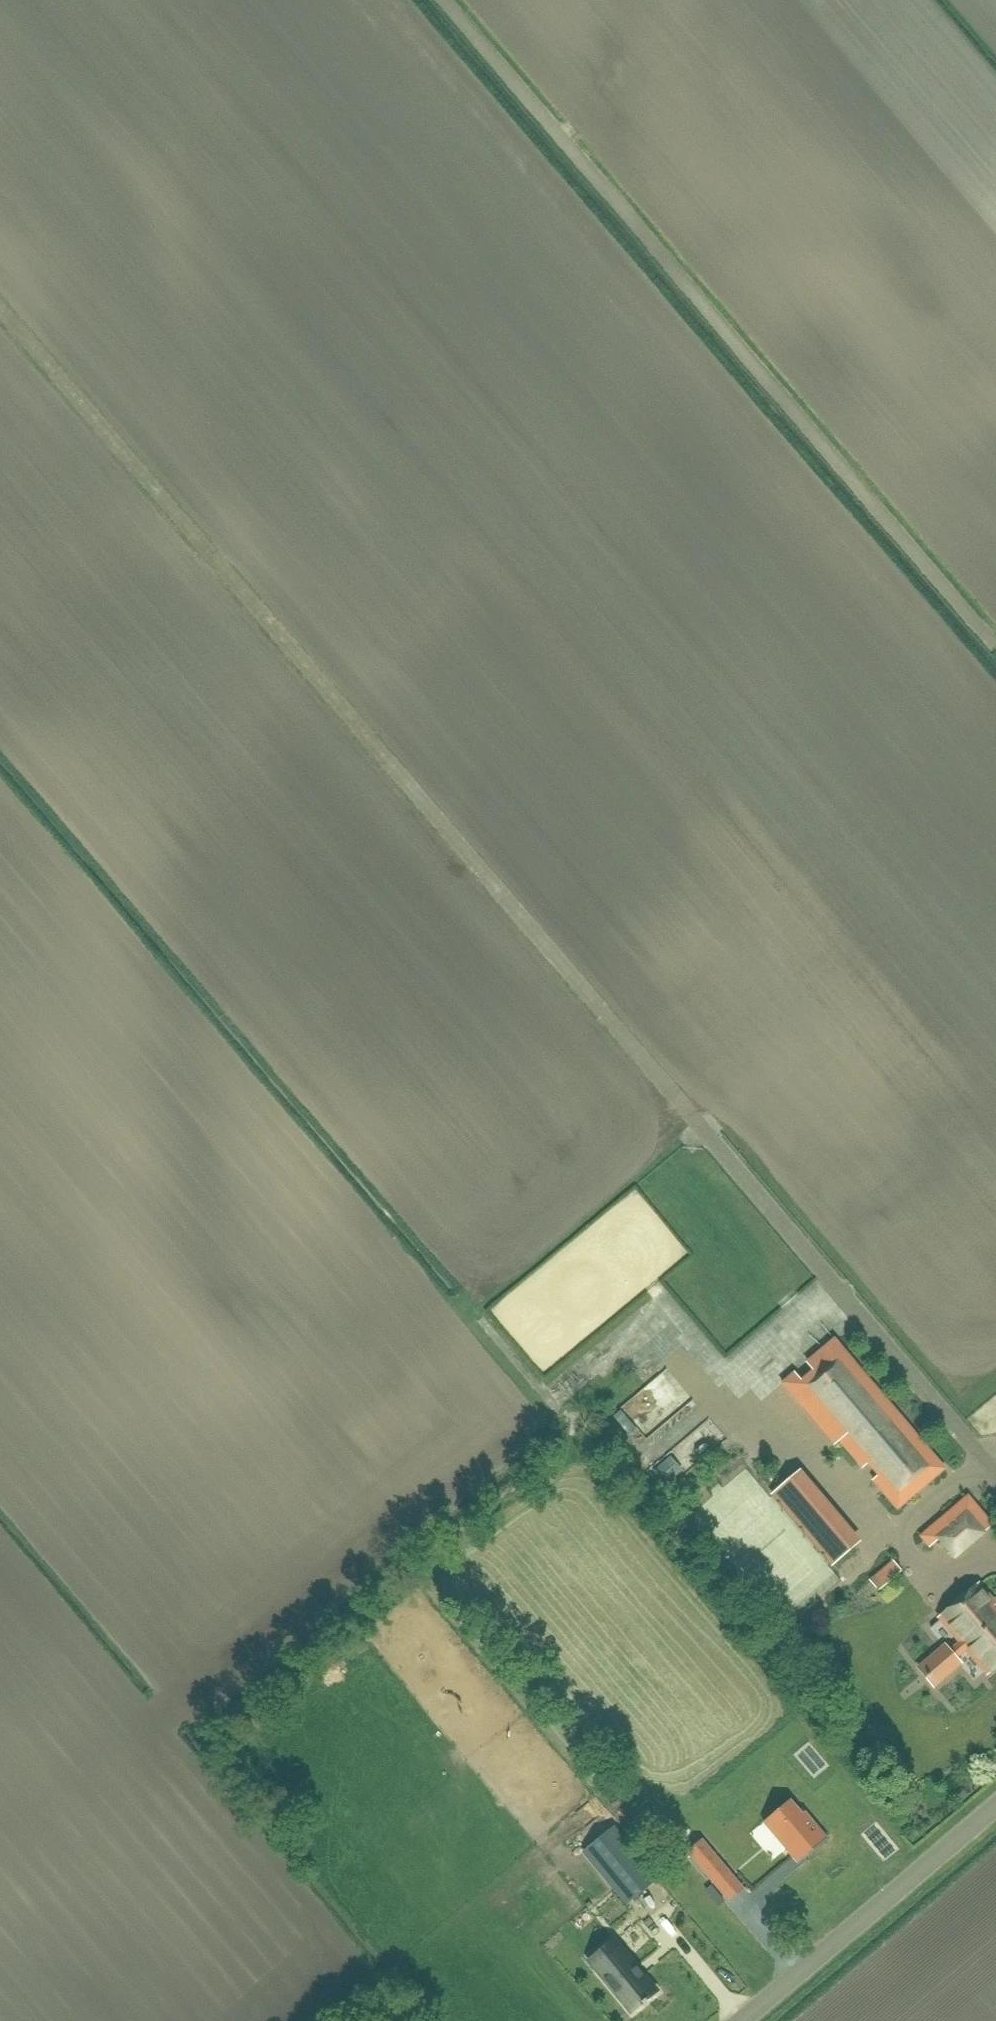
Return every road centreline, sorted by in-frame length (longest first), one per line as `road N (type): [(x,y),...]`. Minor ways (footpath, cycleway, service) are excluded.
road 1 (track): [(0,309),(995,1475)]
road 2 (tertiary): [(742,2020),(995,1807)]

